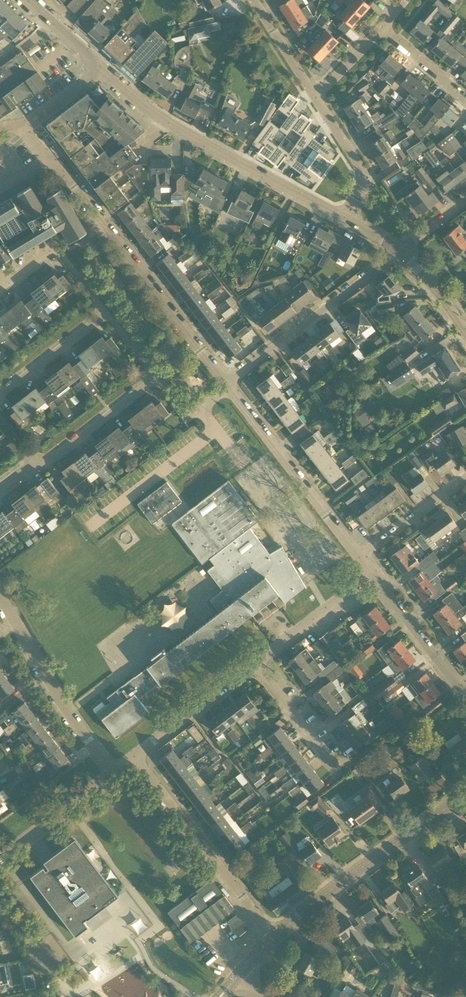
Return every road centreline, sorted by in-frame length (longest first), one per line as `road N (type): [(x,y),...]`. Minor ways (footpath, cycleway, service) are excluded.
road 1 (residential): [(227,385),(23,127)]
road 2 (residential): [(344,219),(155,114),(102,70)]
road 3 (tertiary): [(275,937),(465,794)]
road 4 (residential): [(275,937),(134,755)]
road 5 (residential): [(227,385),(401,250)]
road 6 (residential): [(359,557),(227,385)]
road 7 (residential): [(112,772),(0,597)]
road 8 (residential): [(0,490),(156,378)]
road 9 (residential): [(465,697),(372,573)]
road 10 (residential): [(134,755),(256,662)]
road 11 (residential): [(256,662),(372,573)]
road 12 (residential): [(311,94),(362,169),(344,219)]
road 13 (residential): [(5,284),(48,251),(59,251),(106,314)]
road 14 (residential): [(0,858),(112,772)]
road 15 (residential): [(338,772),(256,662)]
road 16 (residential): [(0,393),(106,314)]
road 17 (residential): [(359,557),(465,479)]

